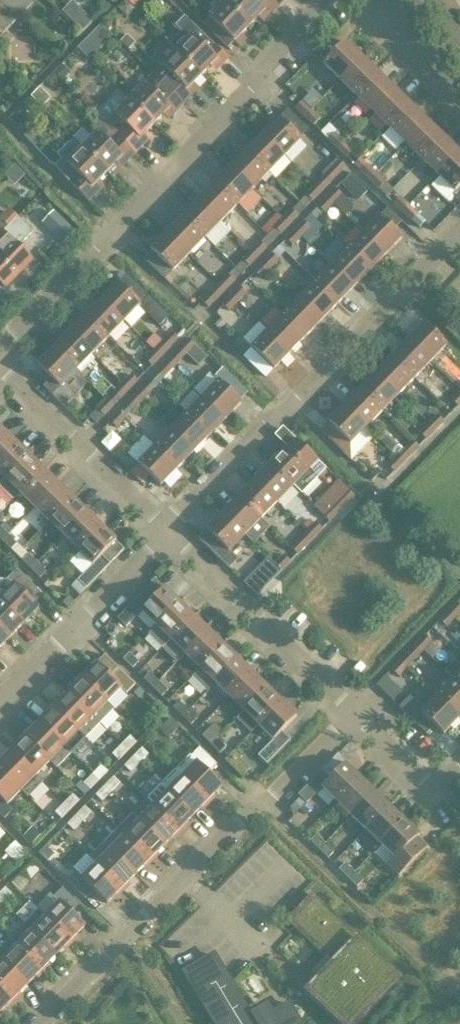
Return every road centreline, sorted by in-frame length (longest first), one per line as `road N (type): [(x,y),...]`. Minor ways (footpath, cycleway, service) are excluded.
road 1 (residential): [(0,346),(329,0)]
road 2 (residential): [(37,1023),(353,717)]
road 3 (residential): [(166,533),(459,219)]
road 4 (residential): [(353,717),(166,533)]
road 5 (residential): [(0,709),(166,533)]
road 6 (residential): [(166,533),(0,375)]
road 7 (residential): [(459,110),(389,0)]

